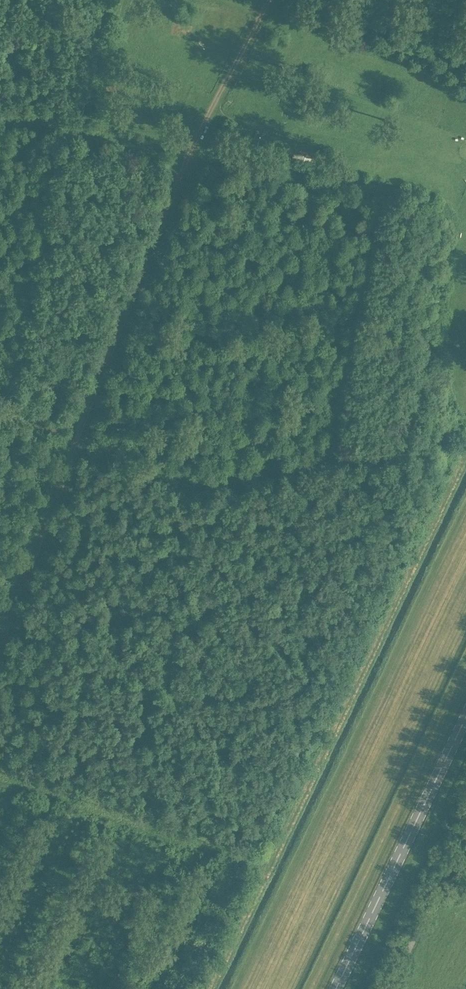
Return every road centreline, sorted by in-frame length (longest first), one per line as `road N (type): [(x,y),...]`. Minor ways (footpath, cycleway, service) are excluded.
road 1 (track): [(0,634),(184,167),(269,0)]
road 2 (track): [(210,988),(465,452)]
road 3 (track): [(392,447),(191,484),(0,409)]
road 4 (primary): [(335,988),(465,717)]
road 5 (track): [(272,858),(0,763)]
road 6 (track): [(266,871),(0,777)]
road 7 (track): [(465,91),(226,0)]
road 8 (track): [(196,140),(0,102)]
road 9 (track): [(190,154),(0,117)]

